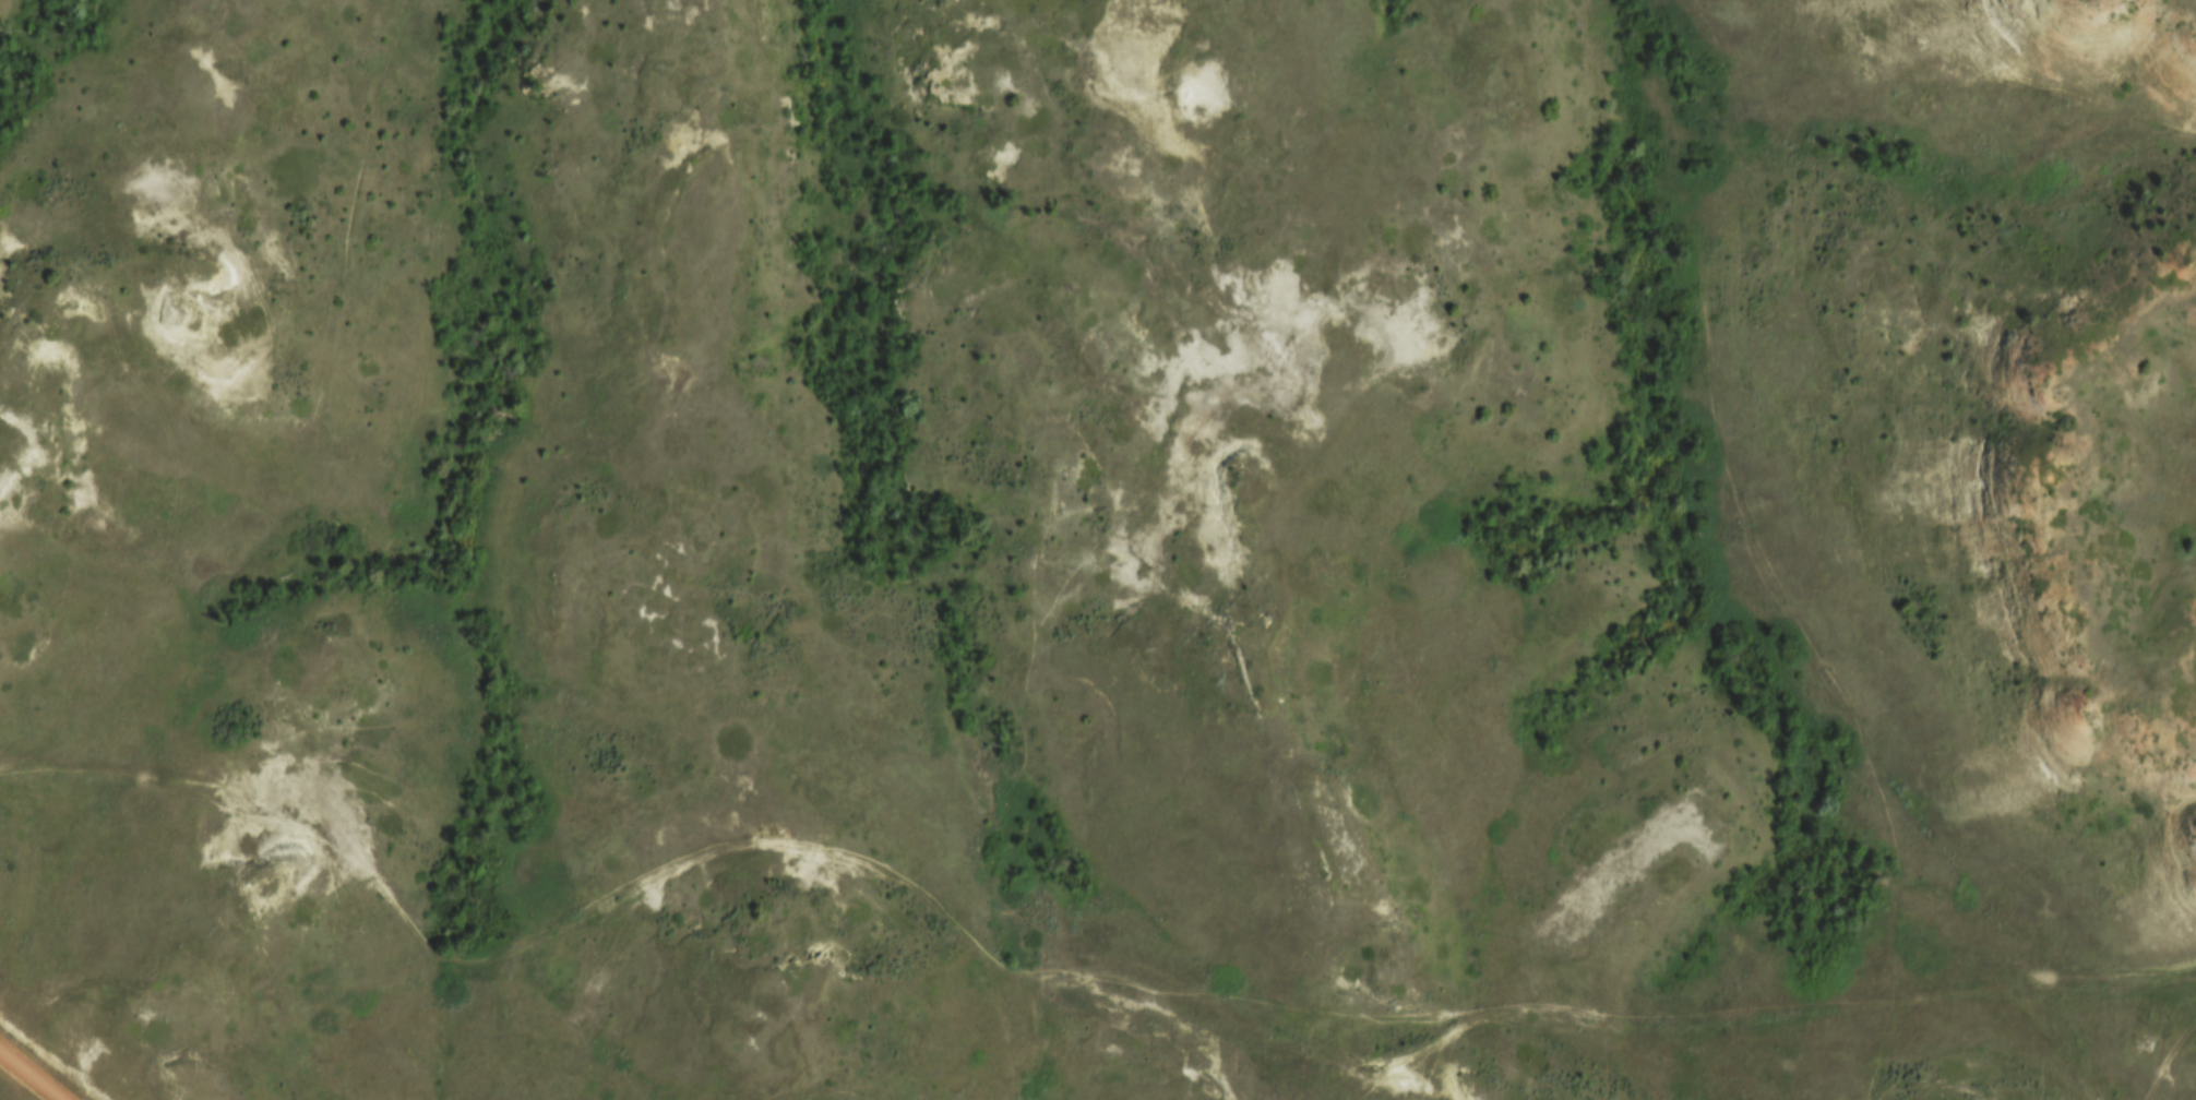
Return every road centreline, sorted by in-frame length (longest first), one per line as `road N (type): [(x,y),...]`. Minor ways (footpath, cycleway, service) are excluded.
road 1 (track): [(0,768),(170,775),(261,784),(310,798),(350,834),(417,932),(446,957),(476,960),(517,950),(728,845),(784,841),(830,851),(899,874),(1013,972),(1037,979),(1090,967),(1150,971),(1311,1050),(1387,1066),(1436,1052),(1508,1007),(1663,1016),(1923,996),(1989,982),(2089,977),(2117,984),(2195,969)]

